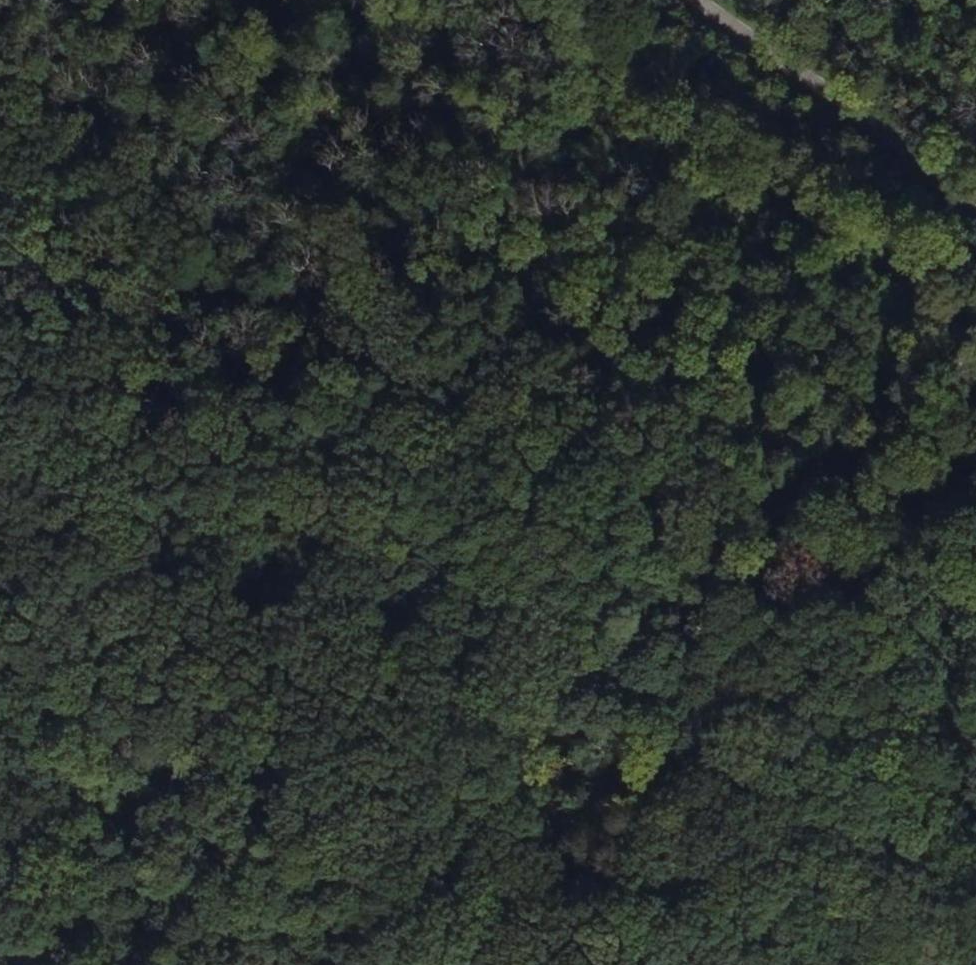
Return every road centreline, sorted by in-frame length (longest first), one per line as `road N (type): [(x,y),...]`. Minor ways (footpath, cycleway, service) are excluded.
road 1 (tertiary): [(684,0),(975,218)]

